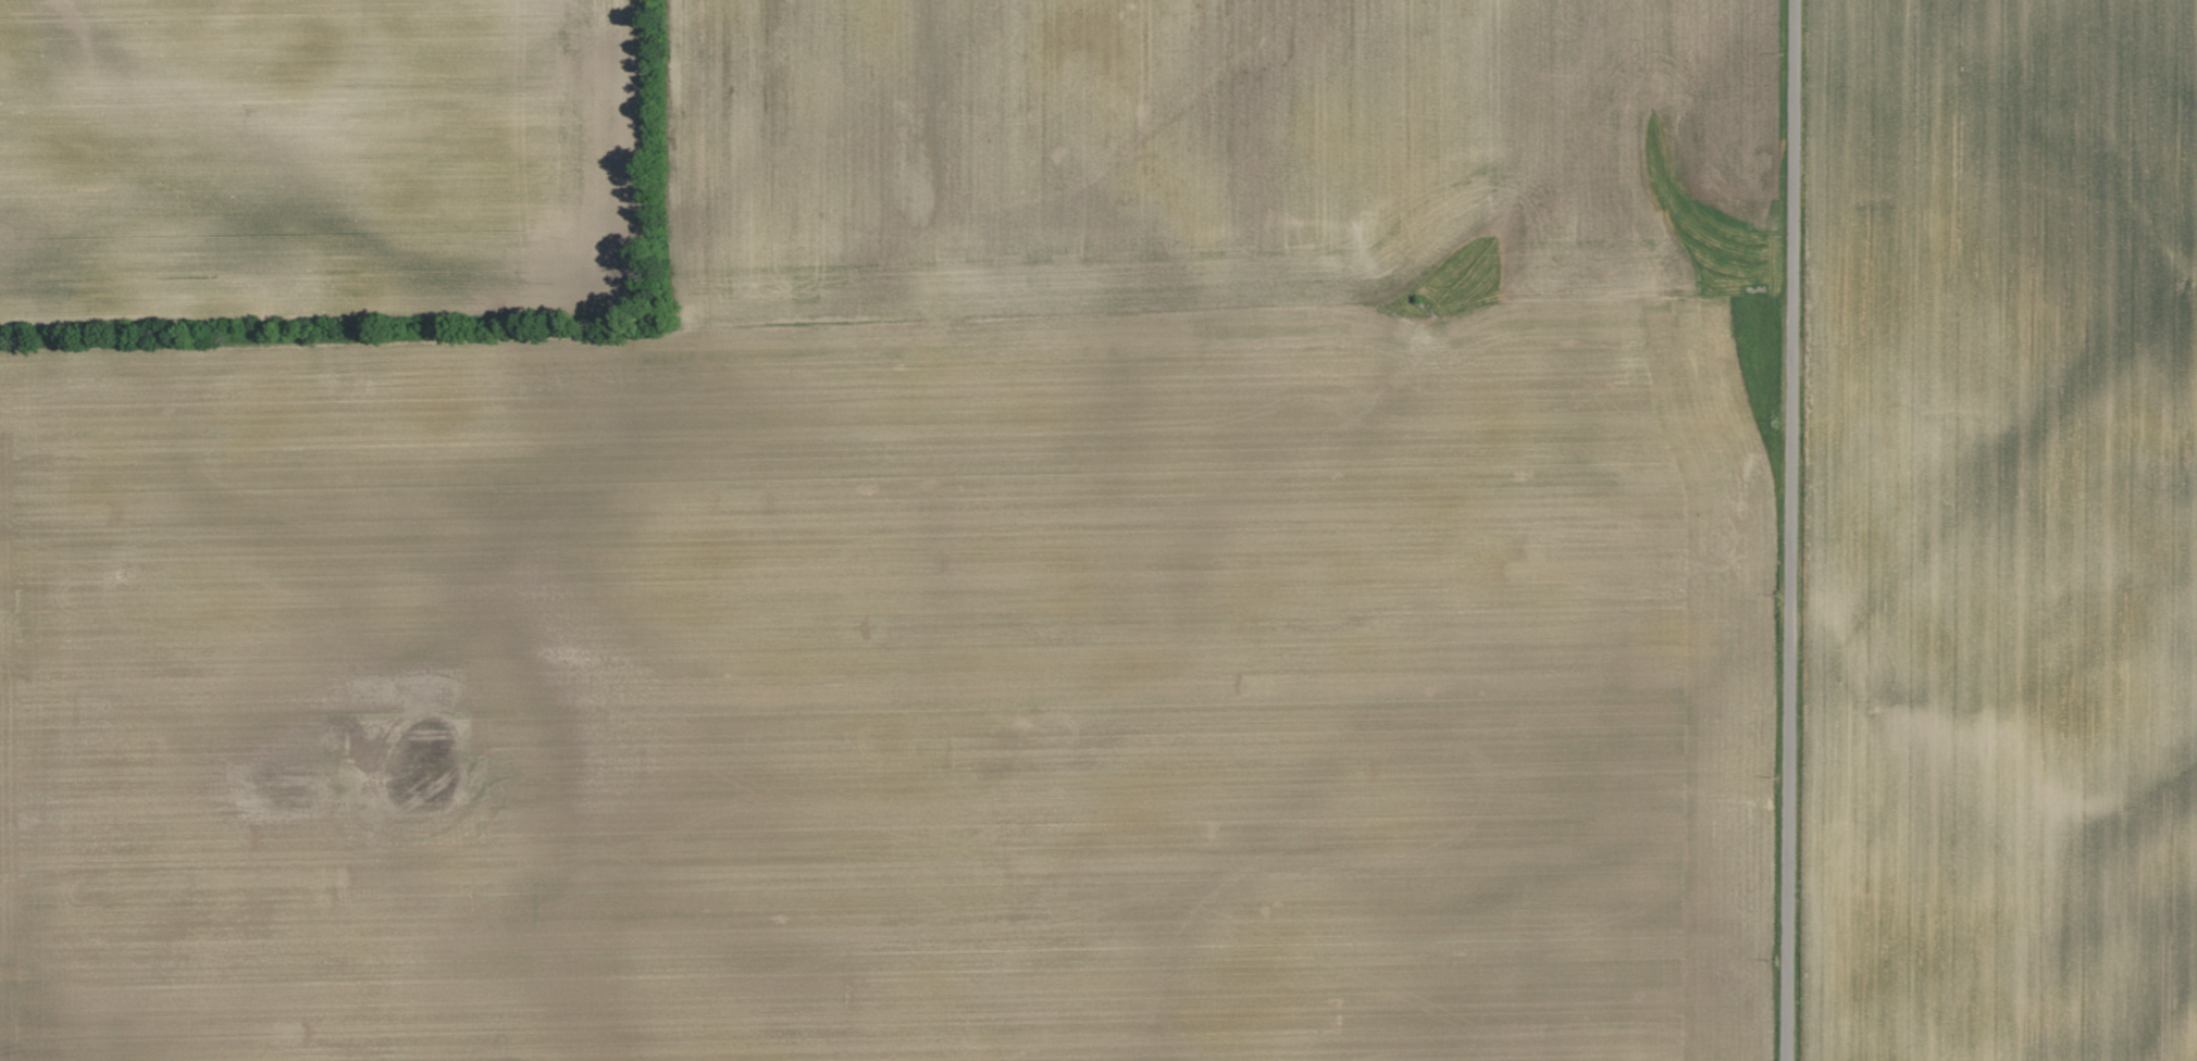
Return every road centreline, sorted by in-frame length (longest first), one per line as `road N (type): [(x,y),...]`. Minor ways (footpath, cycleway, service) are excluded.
road 1 (residential): [(1787,1060),(1796,0)]

